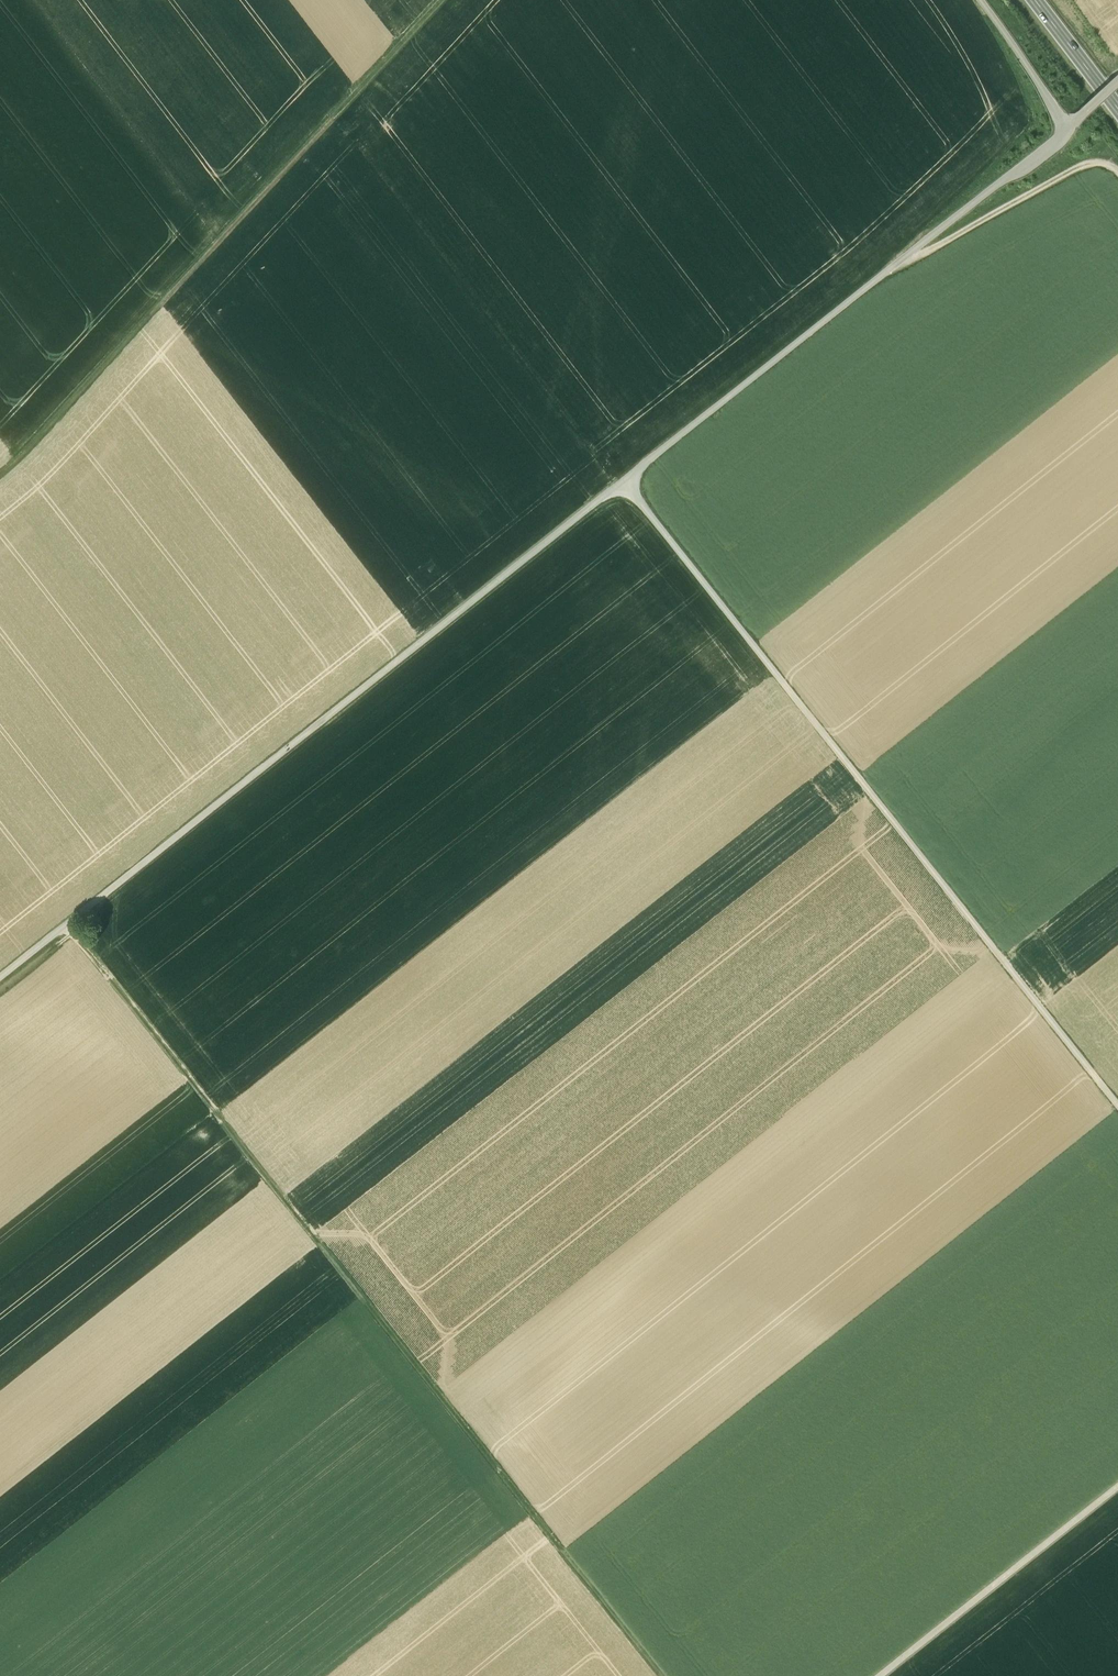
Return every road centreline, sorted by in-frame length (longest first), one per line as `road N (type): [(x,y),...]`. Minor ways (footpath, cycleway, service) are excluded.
road 1 (track): [(1117,82),(0,977)]
road 2 (track): [(67,924),(664,1675)]
road 3 (track): [(1117,1102),(625,480)]
road 4 (track): [(0,473),(440,0)]
road 5 (track): [(879,1675),(1117,1487)]
road 6 (track): [(1117,153),(917,258),(910,252)]
road 7 (track): [(1070,127),(983,0)]
road 8 (secondary): [(1035,0),(1117,108)]

